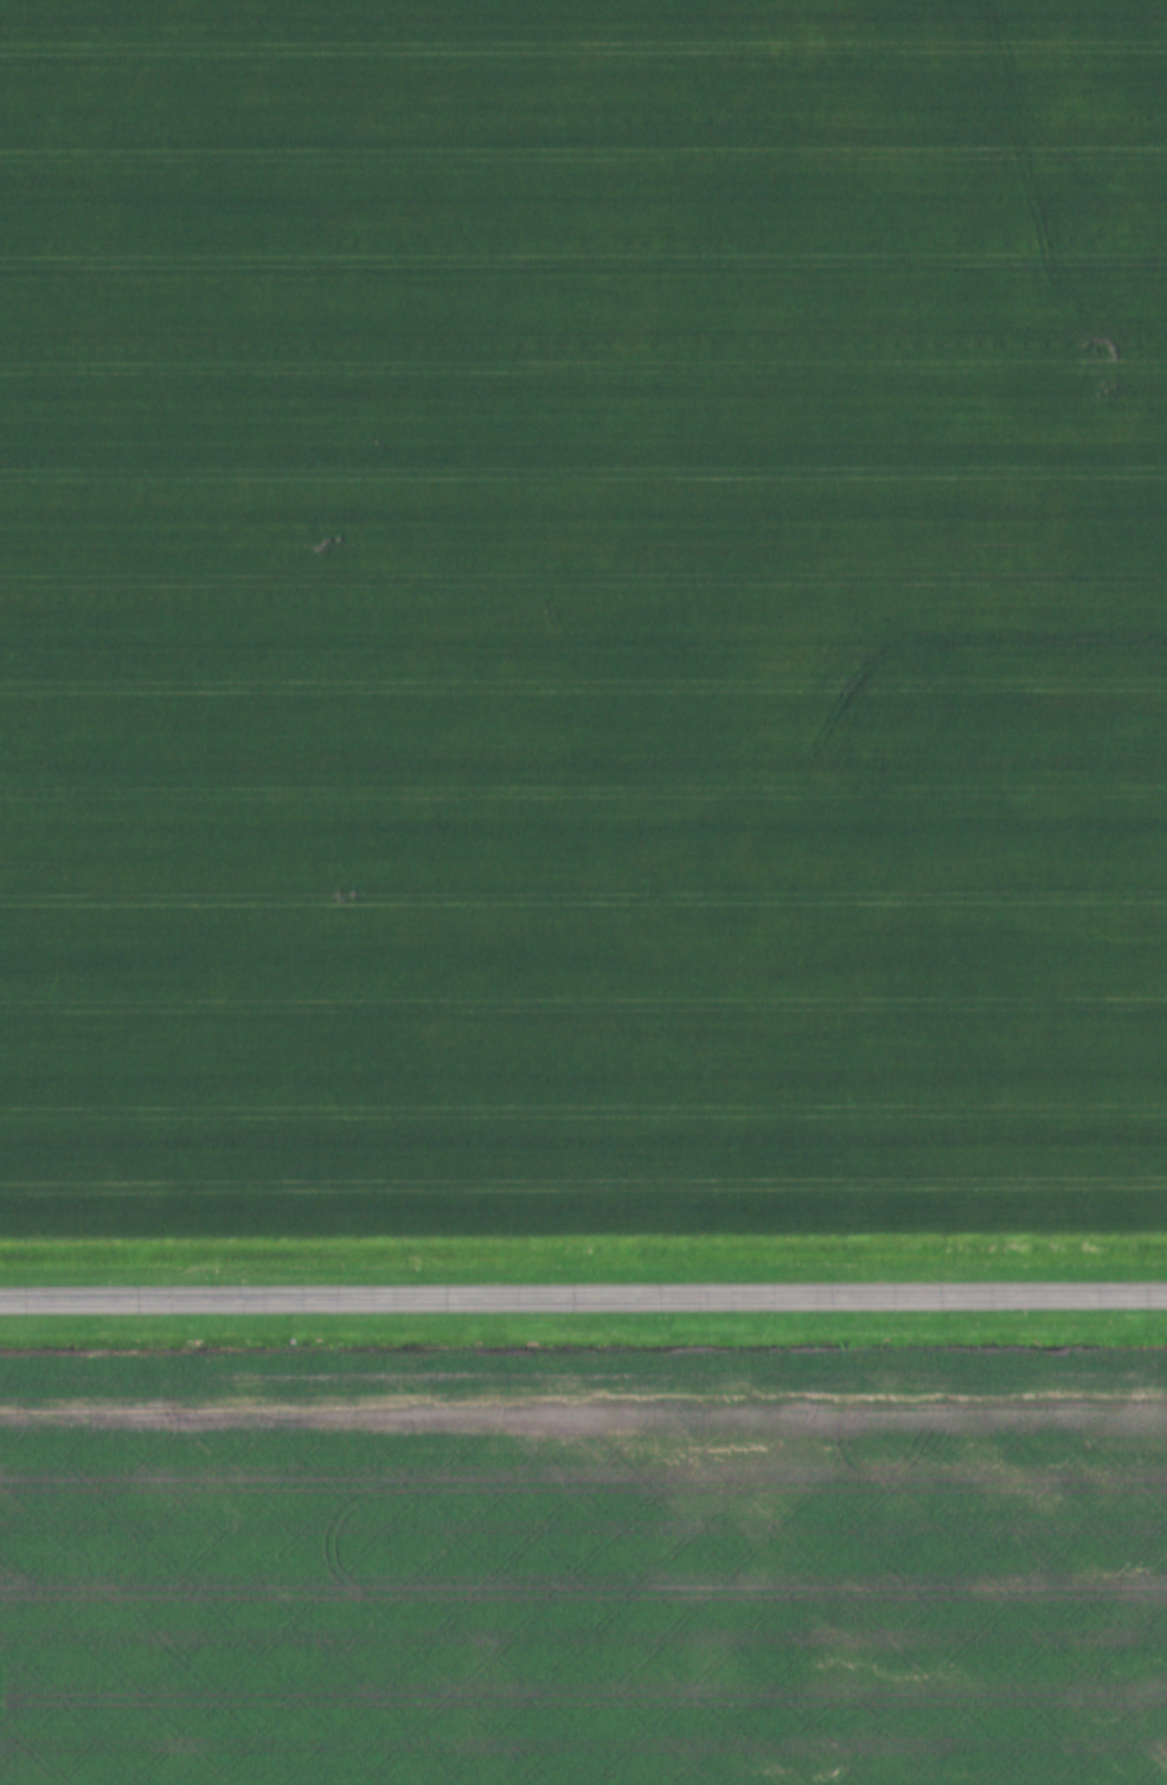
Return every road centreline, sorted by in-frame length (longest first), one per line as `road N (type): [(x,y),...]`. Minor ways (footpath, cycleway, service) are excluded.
road 1 (tertiary): [(1166,1303),(0,1305)]

